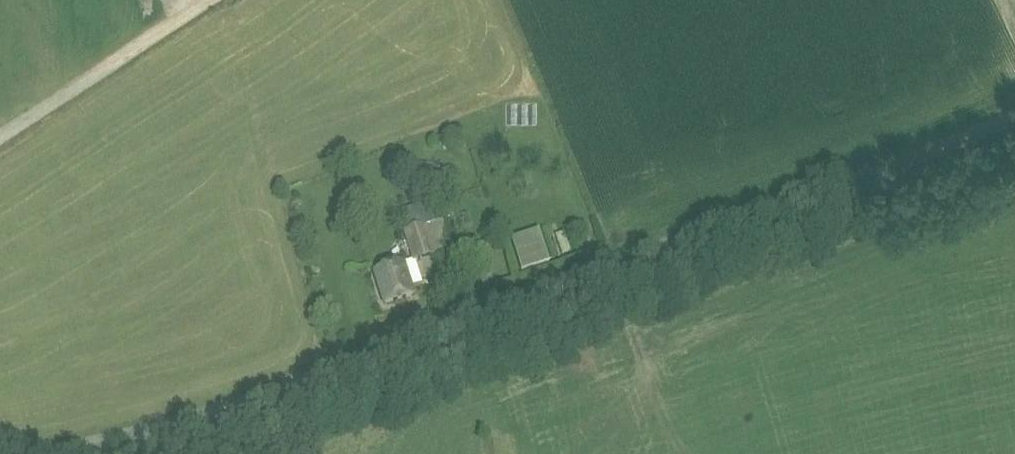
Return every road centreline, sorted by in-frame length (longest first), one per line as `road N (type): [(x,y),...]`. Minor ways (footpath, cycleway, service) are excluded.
road 1 (unclassified): [(27,453),(217,409),(1014,113)]
road 2 (track): [(0,140),(216,0)]

